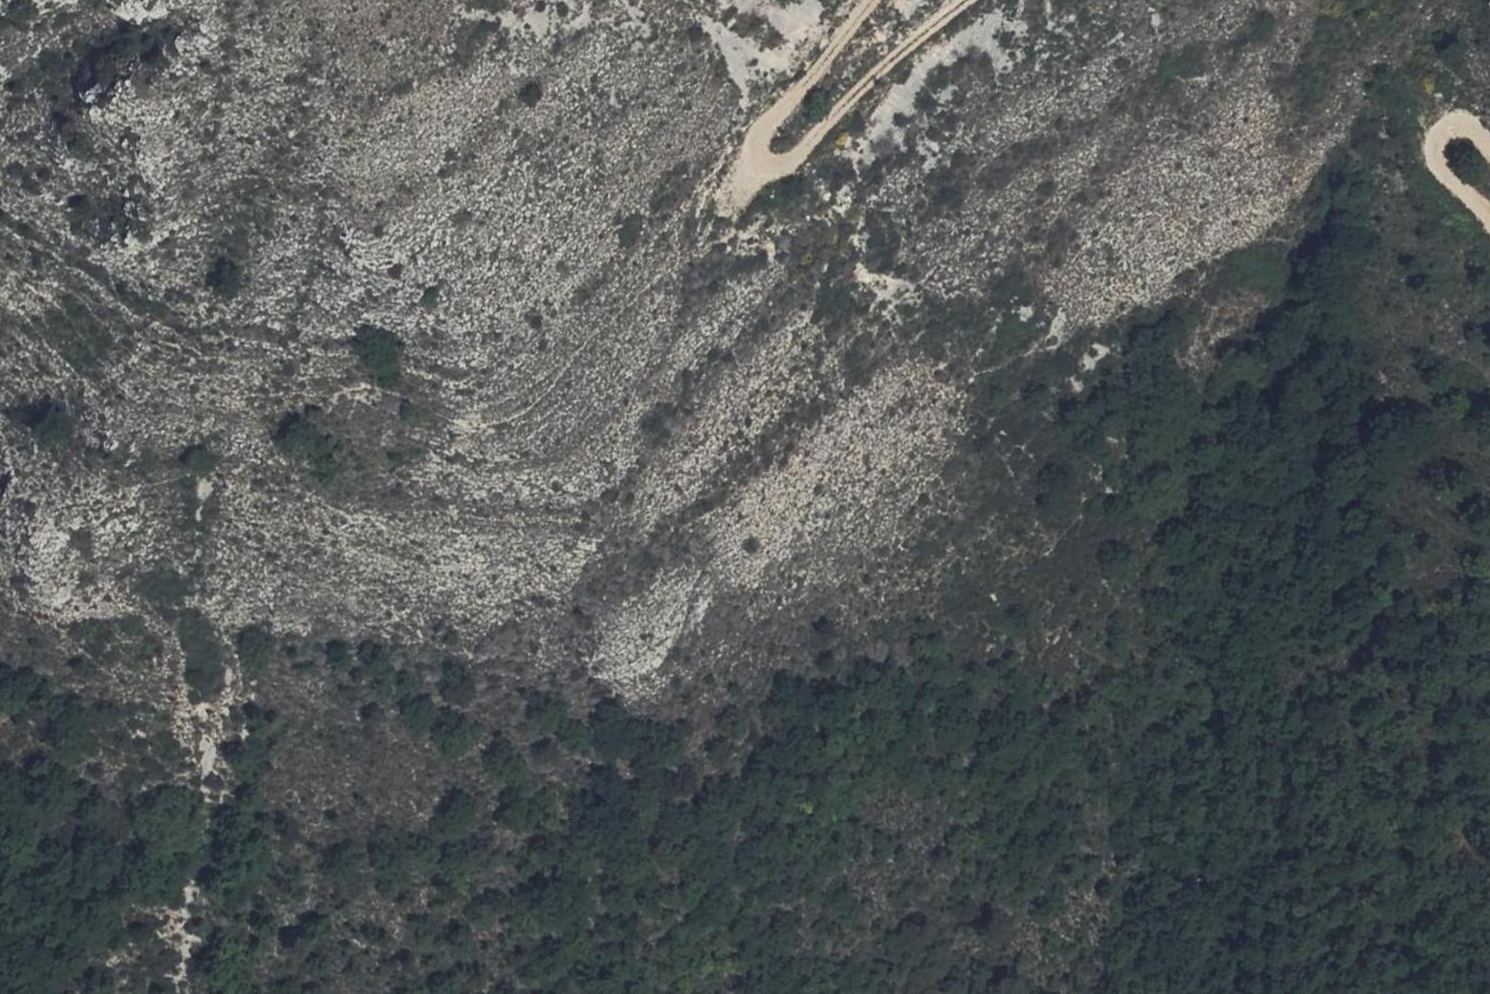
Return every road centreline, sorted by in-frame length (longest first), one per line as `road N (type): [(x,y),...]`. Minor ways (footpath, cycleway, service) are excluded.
road 1 (track): [(887,0),(753,176),(991,0)]
road 2 (track): [(1489,149),(1473,129),(1452,123),(1434,147),(1450,180),(1489,219)]

